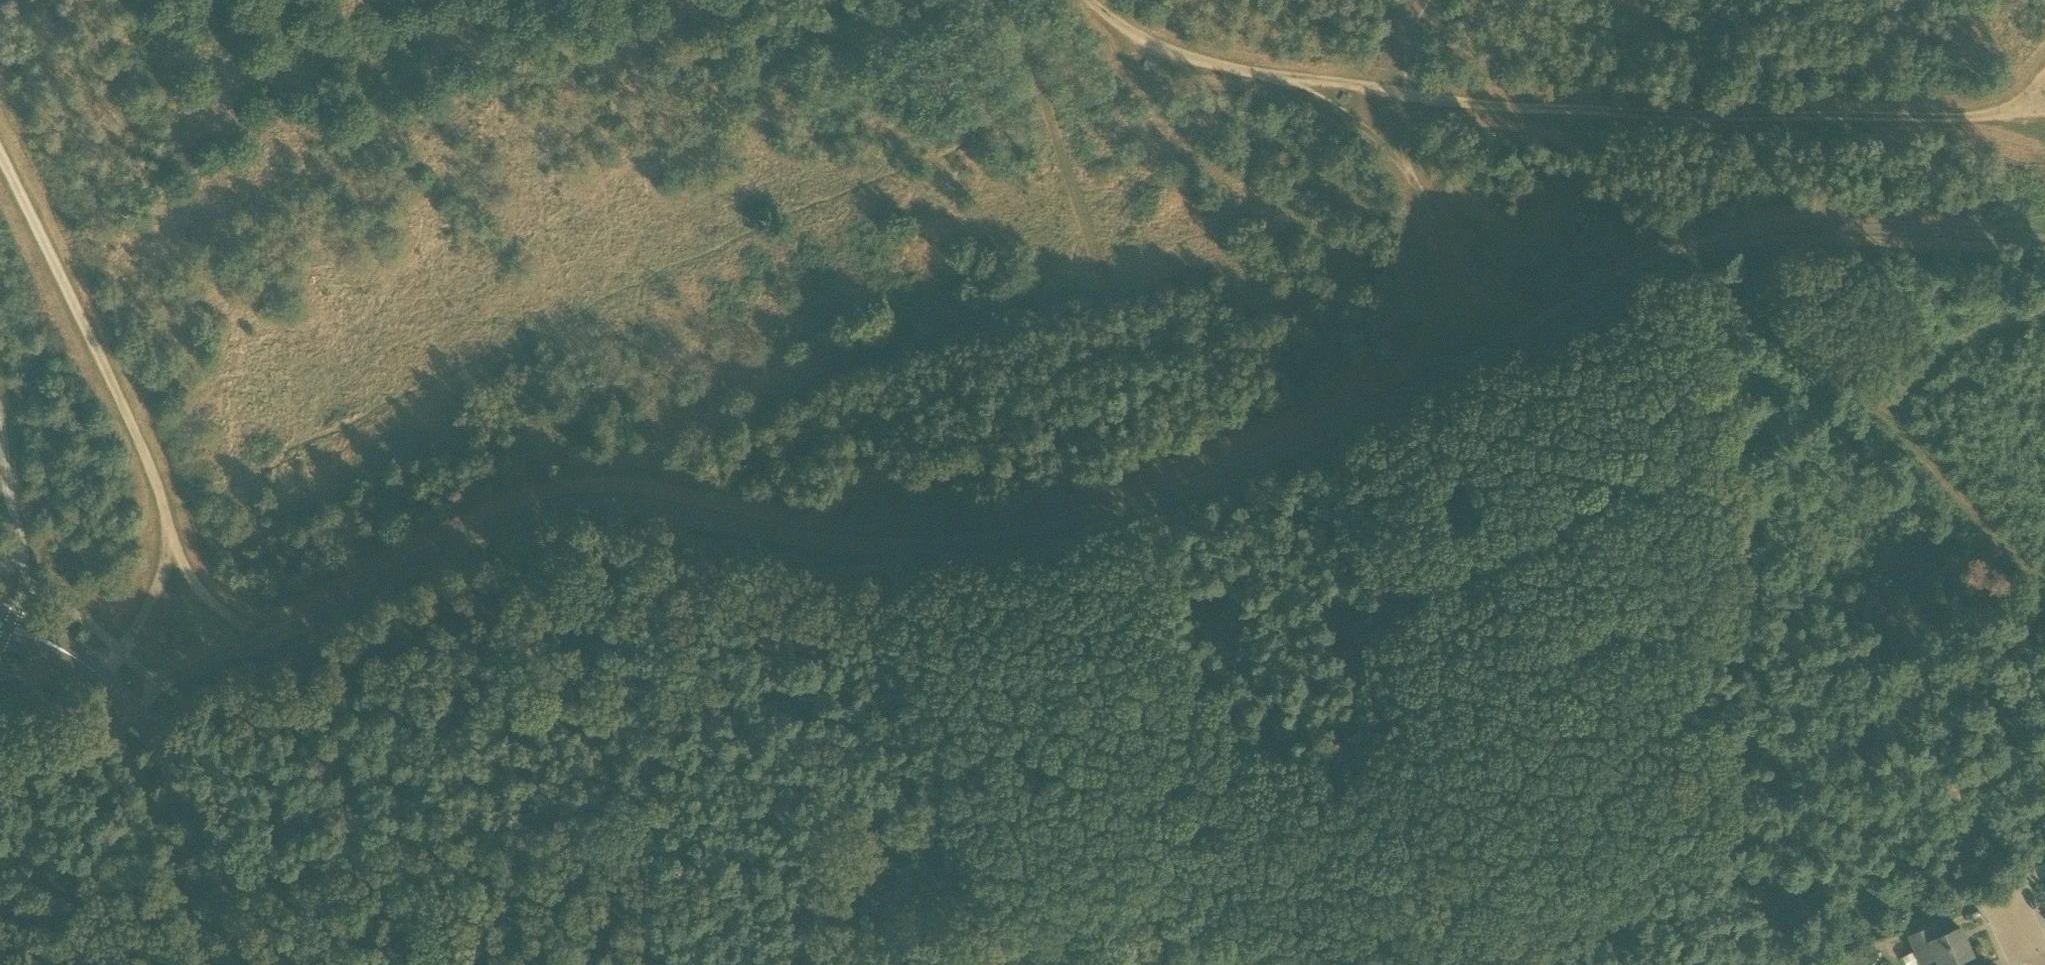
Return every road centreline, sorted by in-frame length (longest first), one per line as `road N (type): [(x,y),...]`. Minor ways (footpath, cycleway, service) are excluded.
road 1 (track): [(1092,0),(1197,60),(1354,87),(1675,116),(2003,112)]
road 2 (track): [(118,662),(161,582),(169,529),(150,470),(0,153)]
road 3 (residential): [(239,964),(166,749),(132,697),(101,668),(0,623)]
road 4 (track): [(169,529),(212,601),(251,634)]

